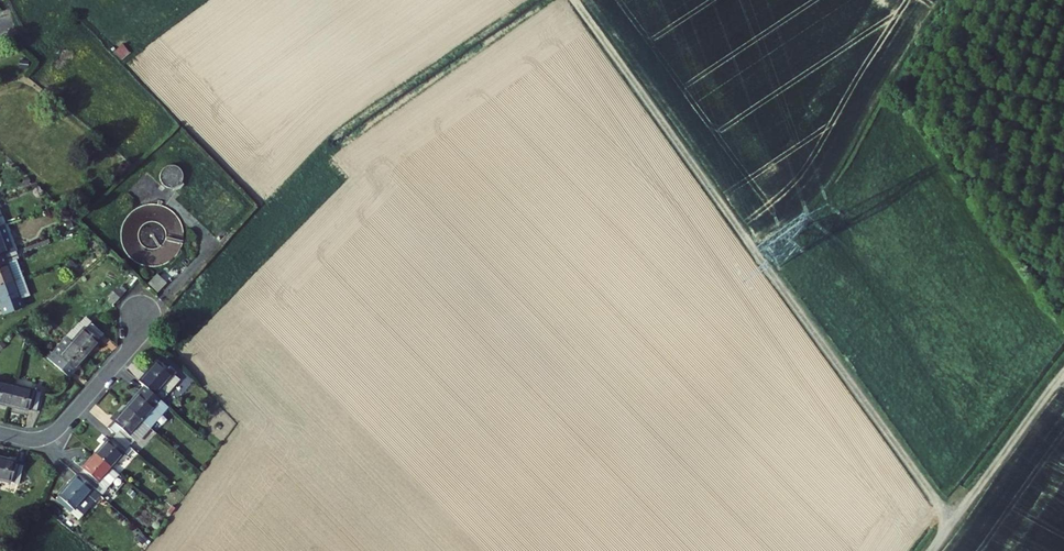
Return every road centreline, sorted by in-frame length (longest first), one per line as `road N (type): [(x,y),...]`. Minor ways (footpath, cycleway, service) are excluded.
road 1 (track): [(947,520),(566,0)]
road 2 (track): [(925,550),(1063,370)]
road 3 (residential): [(0,433),(38,440),(59,431),(128,353),(142,318)]

